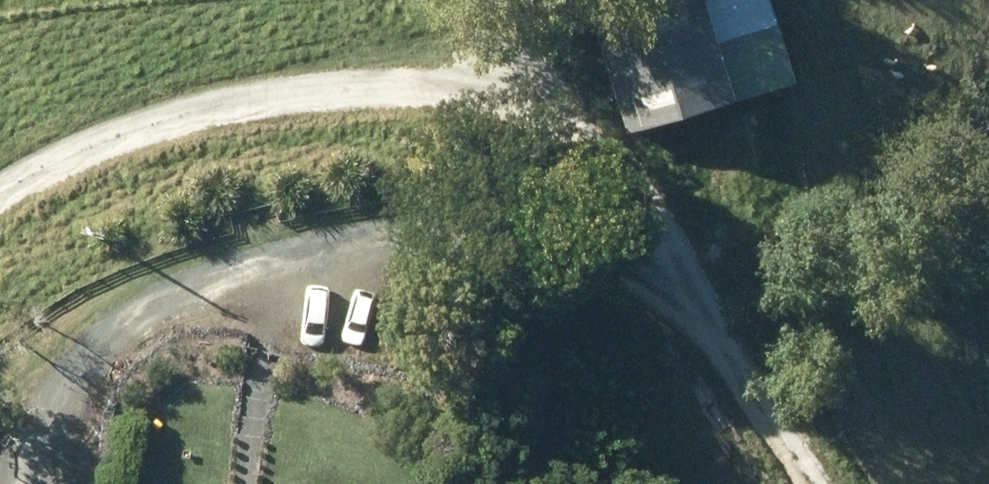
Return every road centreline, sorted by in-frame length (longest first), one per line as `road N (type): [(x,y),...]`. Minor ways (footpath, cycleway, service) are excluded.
road 1 (track): [(804,483),(604,163),(510,122),(384,97),(217,111),(76,169),(0,212)]
road 2 (track): [(774,435),(563,310),(410,287),(276,285),(148,316),(42,403),(12,483)]

